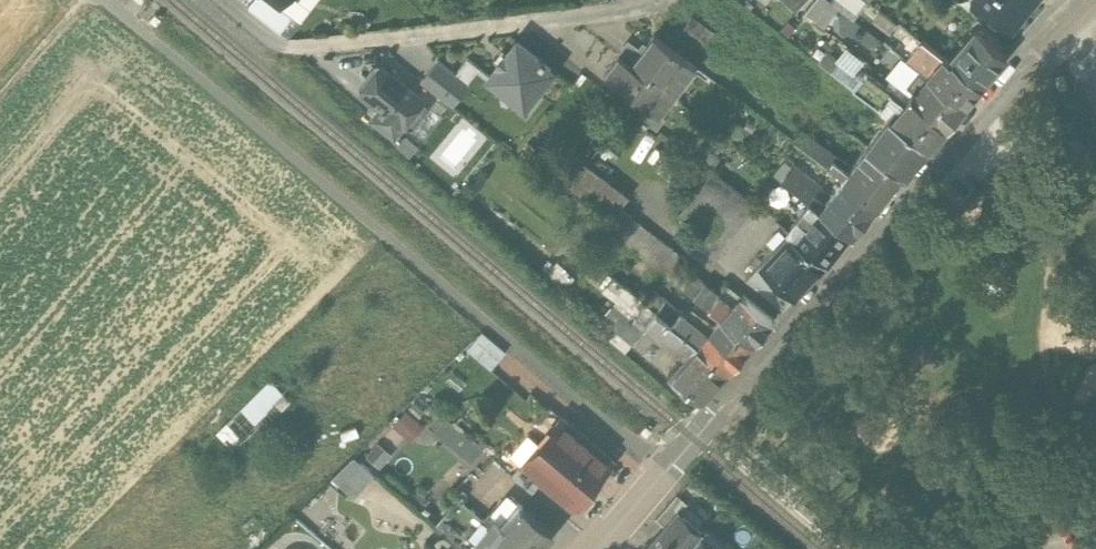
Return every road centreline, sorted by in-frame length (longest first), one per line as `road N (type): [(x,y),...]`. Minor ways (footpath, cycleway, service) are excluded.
road 1 (residential): [(1095,0),(1045,47),(600,548)]
road 2 (track): [(660,475),(127,17)]
road 3 (residential): [(224,0),(282,52),(658,7),(665,0)]

